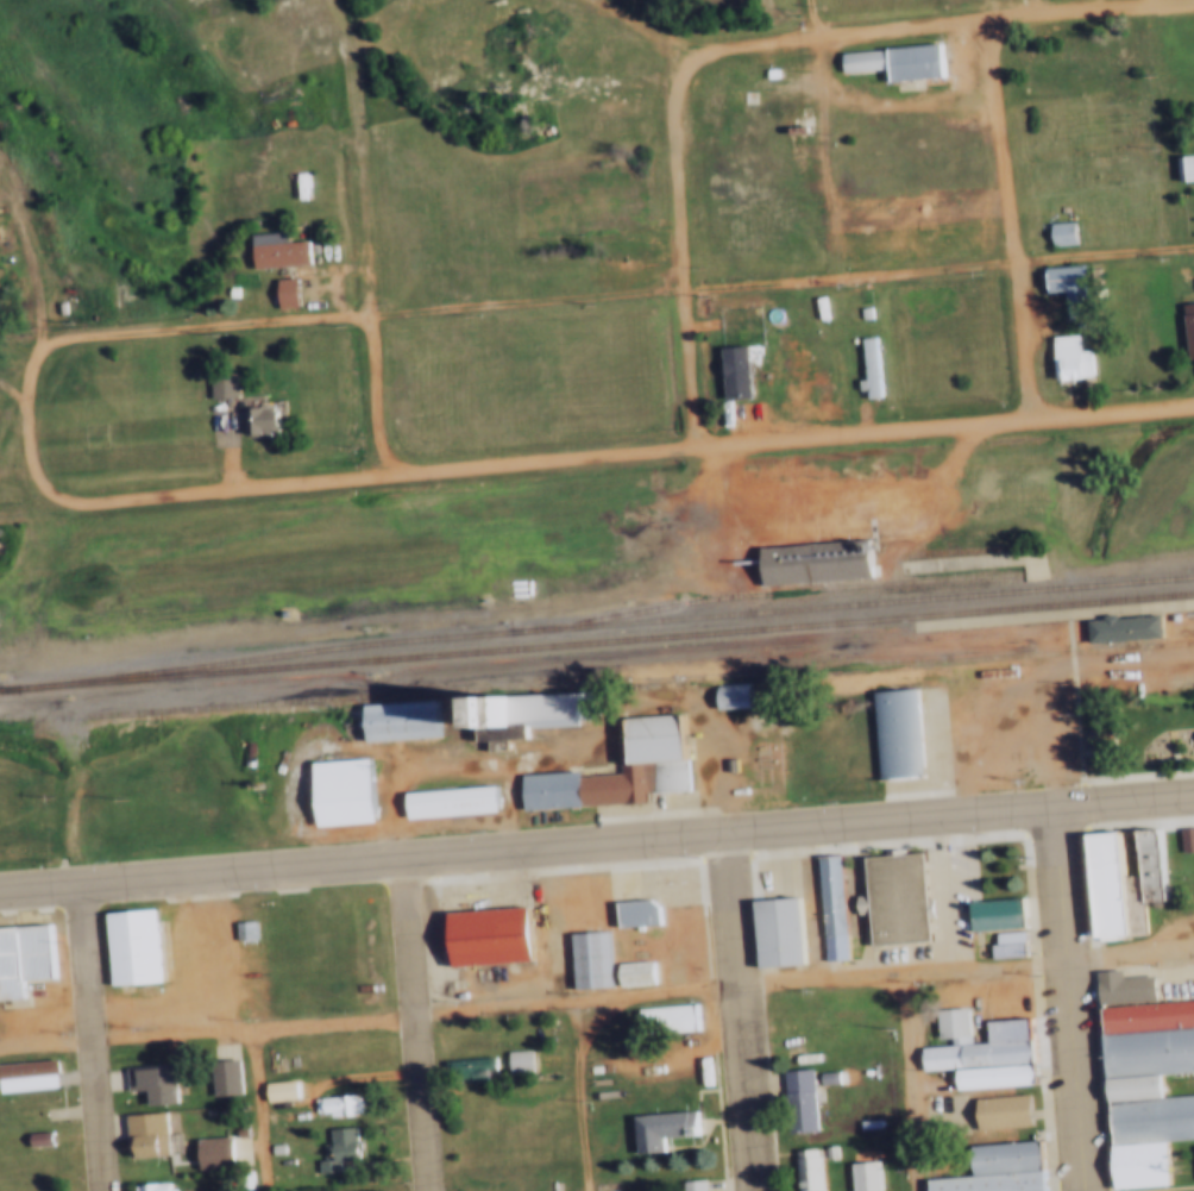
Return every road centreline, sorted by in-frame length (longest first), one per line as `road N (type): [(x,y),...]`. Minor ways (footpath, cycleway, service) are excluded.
road 1 (residential): [(98,503),(1193,402)]
road 2 (tertiary): [(0,888),(1054,804)]
road 3 (residential): [(677,46),(1193,1)]
road 4 (residential): [(1033,418),(989,14)]
road 5 (residential): [(696,445),(677,46)]
road 6 (tertiary): [(1084,1190),(1054,804)]
road 7 (residential): [(755,1190),(721,828)]
road 8 (residential): [(431,1190),(404,852)]
road 9 (residential): [(105,1190),(81,880)]
road 10 (track): [(376,312),(362,138)]
road 11 (residential): [(387,472),(376,312)]
road 12 (tertiary): [(1193,794),(1054,804)]

